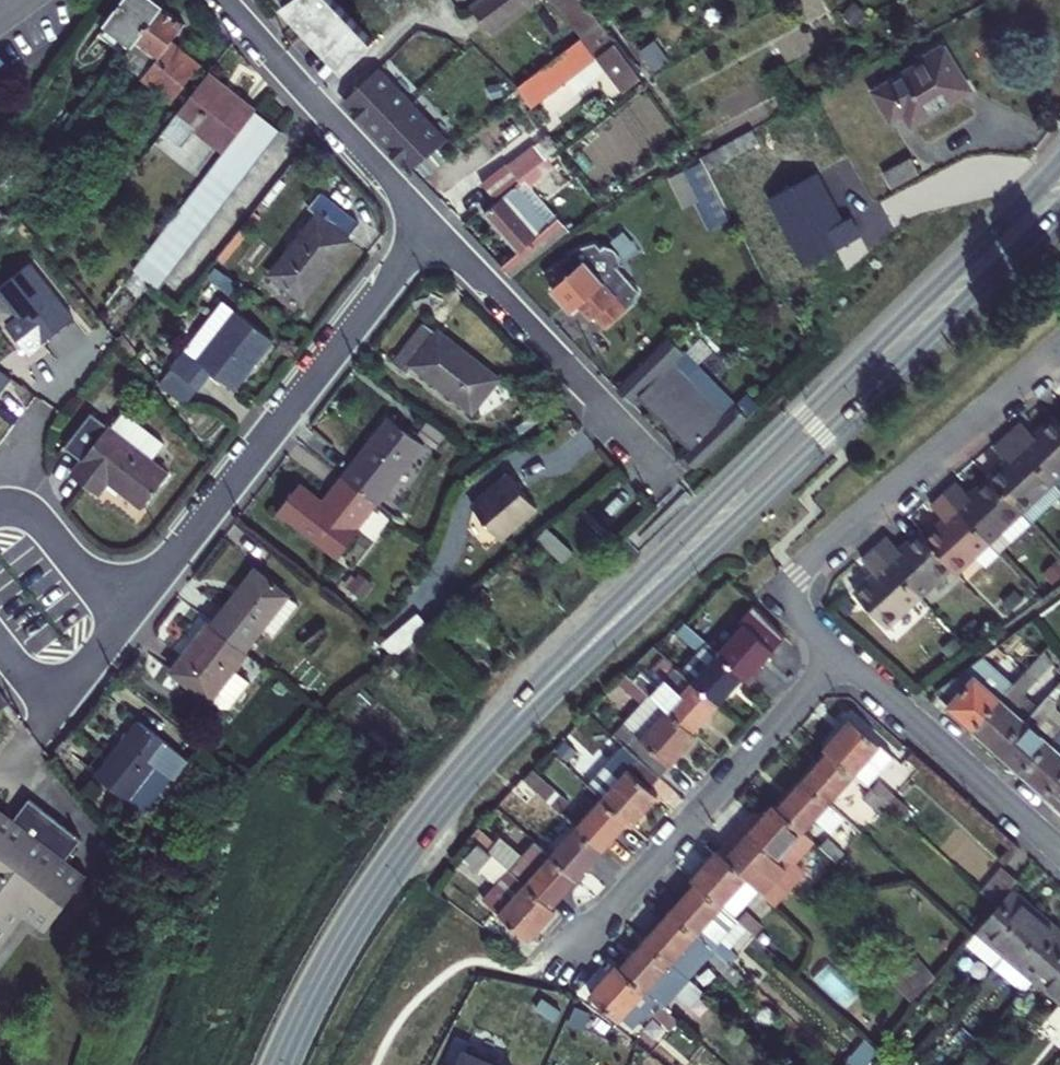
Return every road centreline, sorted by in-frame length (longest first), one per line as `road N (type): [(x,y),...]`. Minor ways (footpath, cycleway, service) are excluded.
road 1 (secondary): [(1059,162),(663,556),(558,676)]
road 2 (secondary): [(558,676),(732,527),(1059,210)]
road 3 (residential): [(433,228),(134,604)]
road 4 (secondary): [(558,676),(399,857),(337,953),(281,1064)]
road 5 (residential): [(841,654),(561,963)]
road 6 (residential): [(791,608),(787,587),(796,572),(1059,346)]
road 7 (residential): [(222,0),(433,228)]
road 8 (residential): [(433,228),(648,451)]
road 9 (residential): [(841,654),(1059,849)]
road 10 (residential): [(134,604),(77,565),(23,509),(0,503)]
road 11 (residential): [(134,604),(57,704)]

